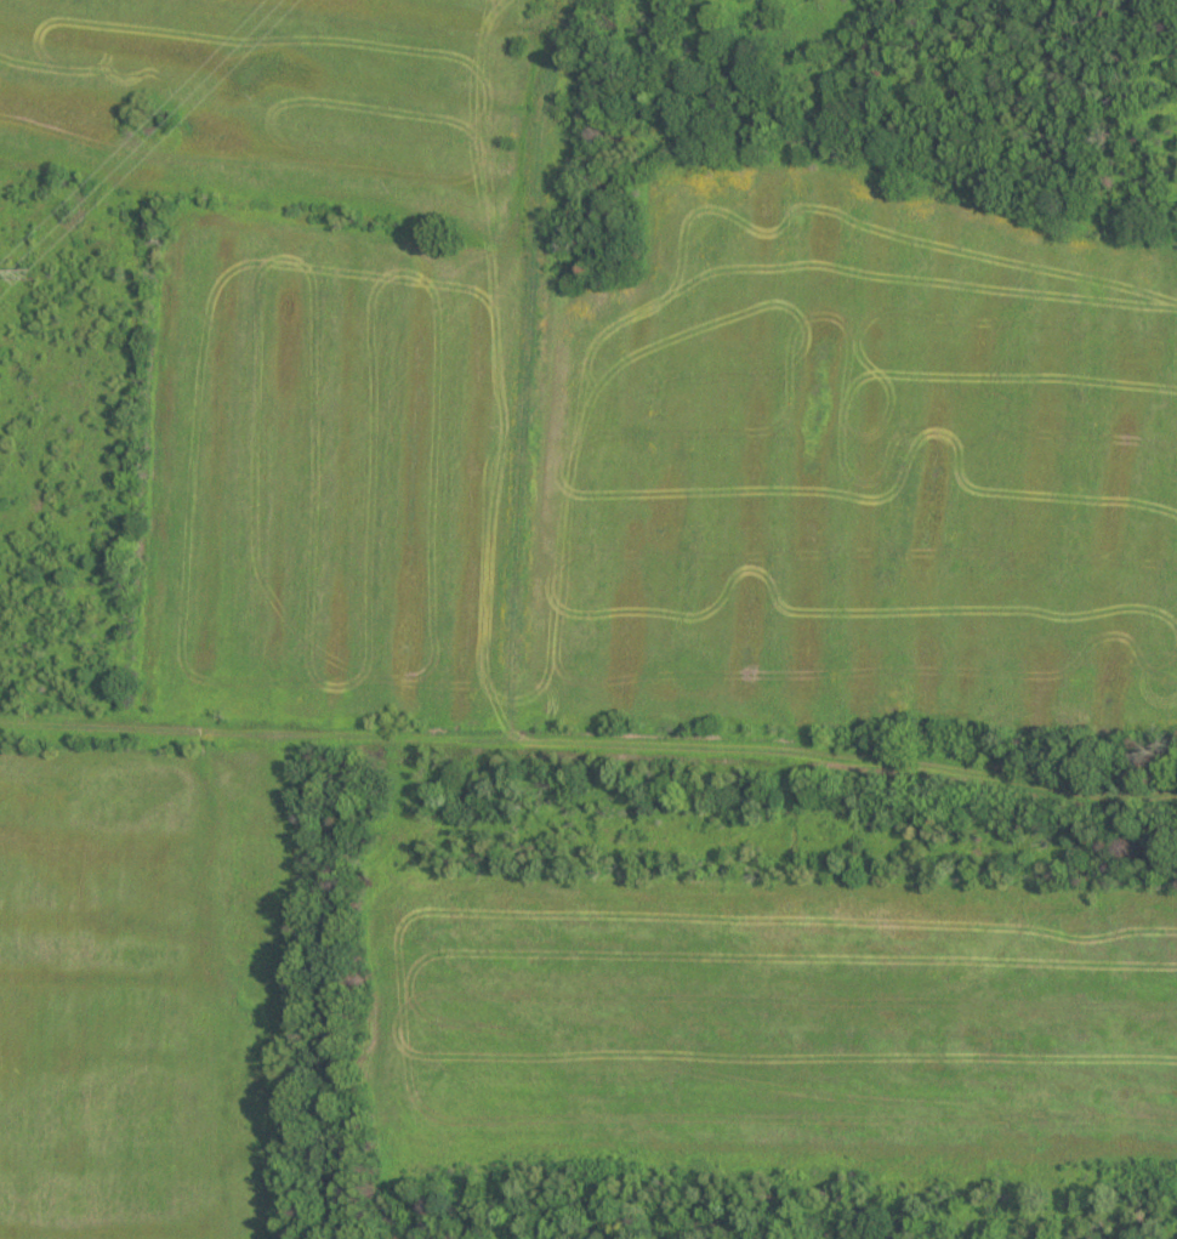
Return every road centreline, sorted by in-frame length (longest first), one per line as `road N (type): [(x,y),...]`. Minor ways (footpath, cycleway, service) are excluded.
road 1 (track): [(1176,798),(1101,798),(857,757),(0,722)]

